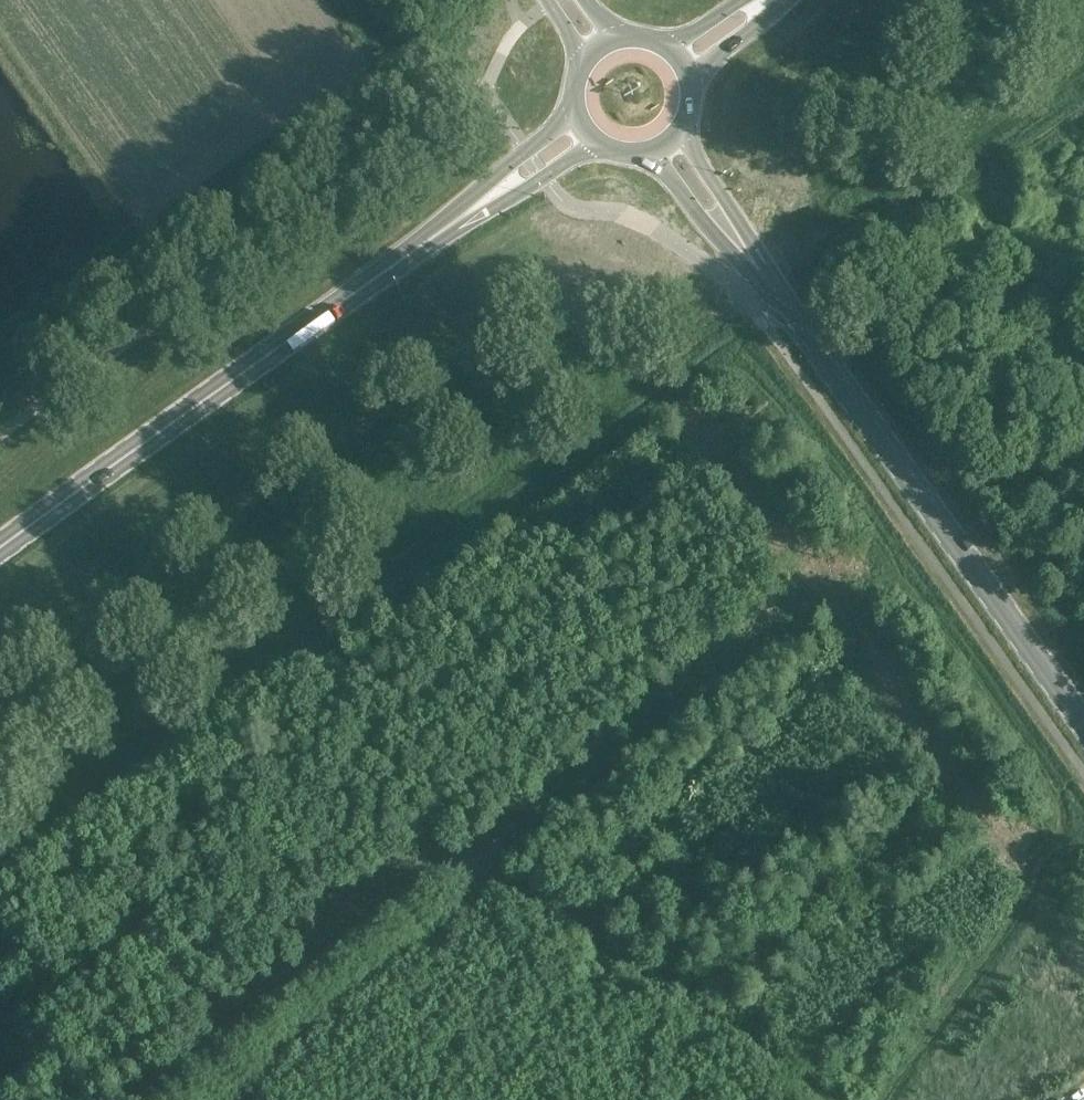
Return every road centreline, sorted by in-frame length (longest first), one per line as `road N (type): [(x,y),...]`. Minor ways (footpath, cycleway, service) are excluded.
road 1 (tertiary): [(1083,726),(736,243)]
road 2 (secondary): [(0,548),(473,210)]
road 3 (secondary): [(575,111),(523,150),(473,210)]
road 4 (secondary): [(473,210),(597,143)]
road 5 (tertiary): [(736,243),(717,186),(682,129)]
road 6 (tertiary): [(649,152),(690,206),(736,243)]

